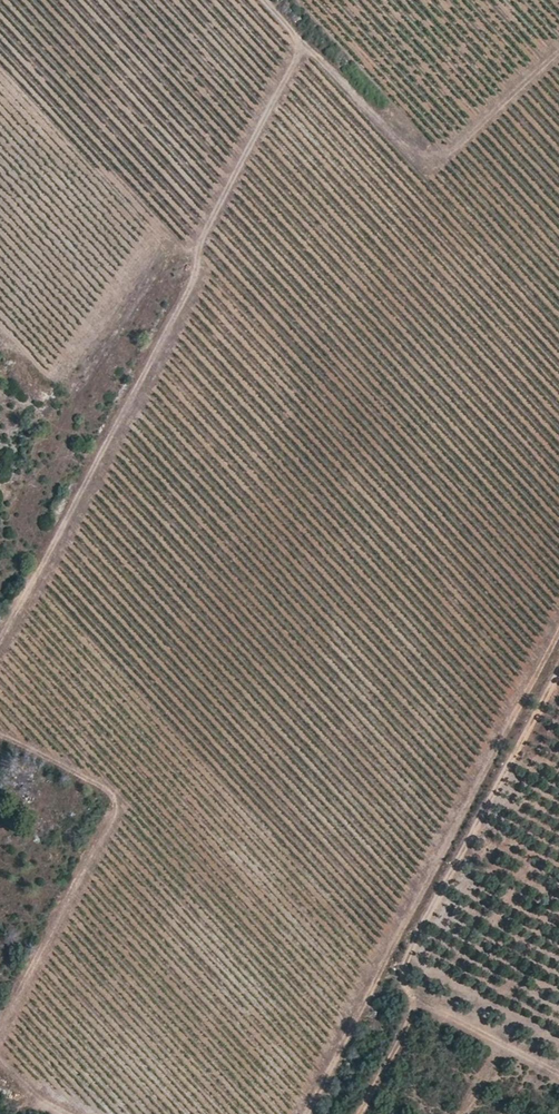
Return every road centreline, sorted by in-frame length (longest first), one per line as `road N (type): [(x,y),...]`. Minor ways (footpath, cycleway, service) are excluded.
road 1 (track): [(360,1113),(407,1021),(414,998),(406,983),(408,953),(558,676)]

